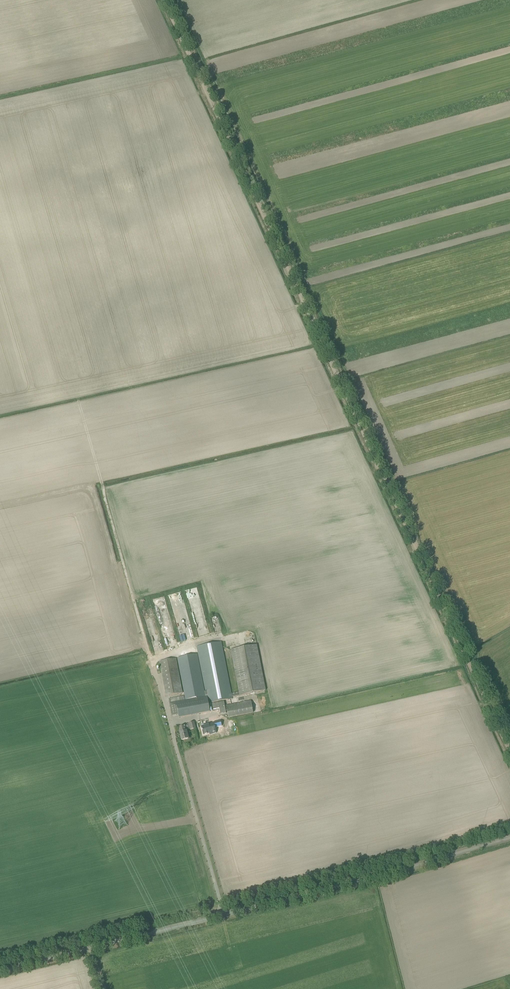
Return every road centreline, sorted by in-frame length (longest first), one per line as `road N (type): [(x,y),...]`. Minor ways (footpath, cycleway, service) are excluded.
road 1 (track): [(166,0),(509,754)]
road 2 (unclassified): [(222,915),(509,837)]
road 3 (unclassified): [(0,971),(222,915)]
road 4 (unclassified): [(222,915),(174,739)]

